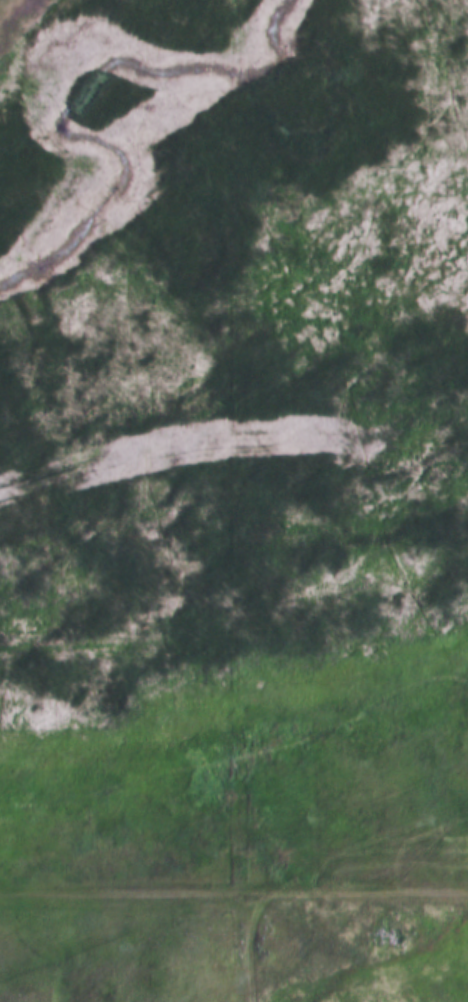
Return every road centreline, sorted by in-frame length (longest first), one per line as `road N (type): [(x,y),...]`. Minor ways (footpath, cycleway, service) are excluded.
road 1 (track): [(467,894),(0,894)]
road 2 (track): [(270,1001),(307,949),(307,893)]

